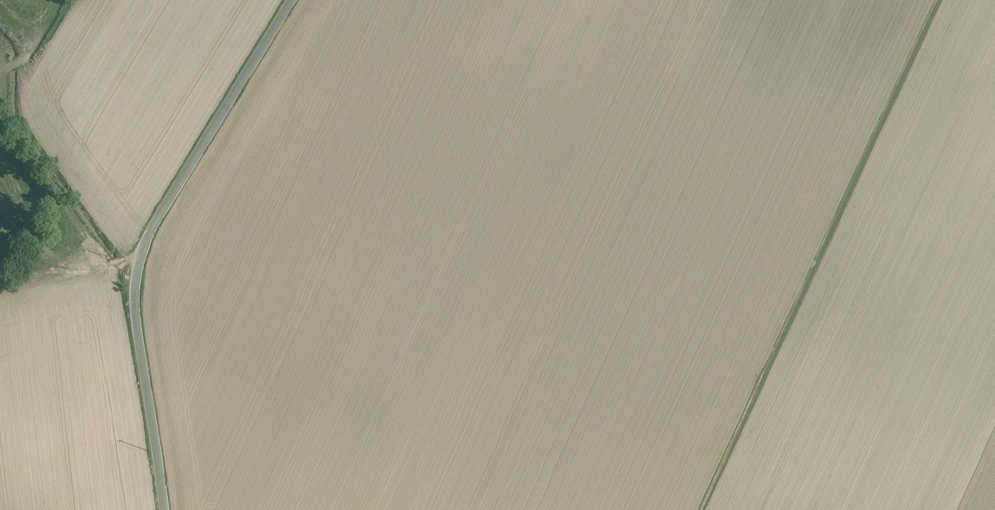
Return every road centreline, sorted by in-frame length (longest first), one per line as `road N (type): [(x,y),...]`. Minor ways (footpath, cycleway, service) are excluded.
road 1 (track): [(939,0),(703,509)]
road 2 (unclassified): [(291,0),(148,237),(138,307),(161,509)]

